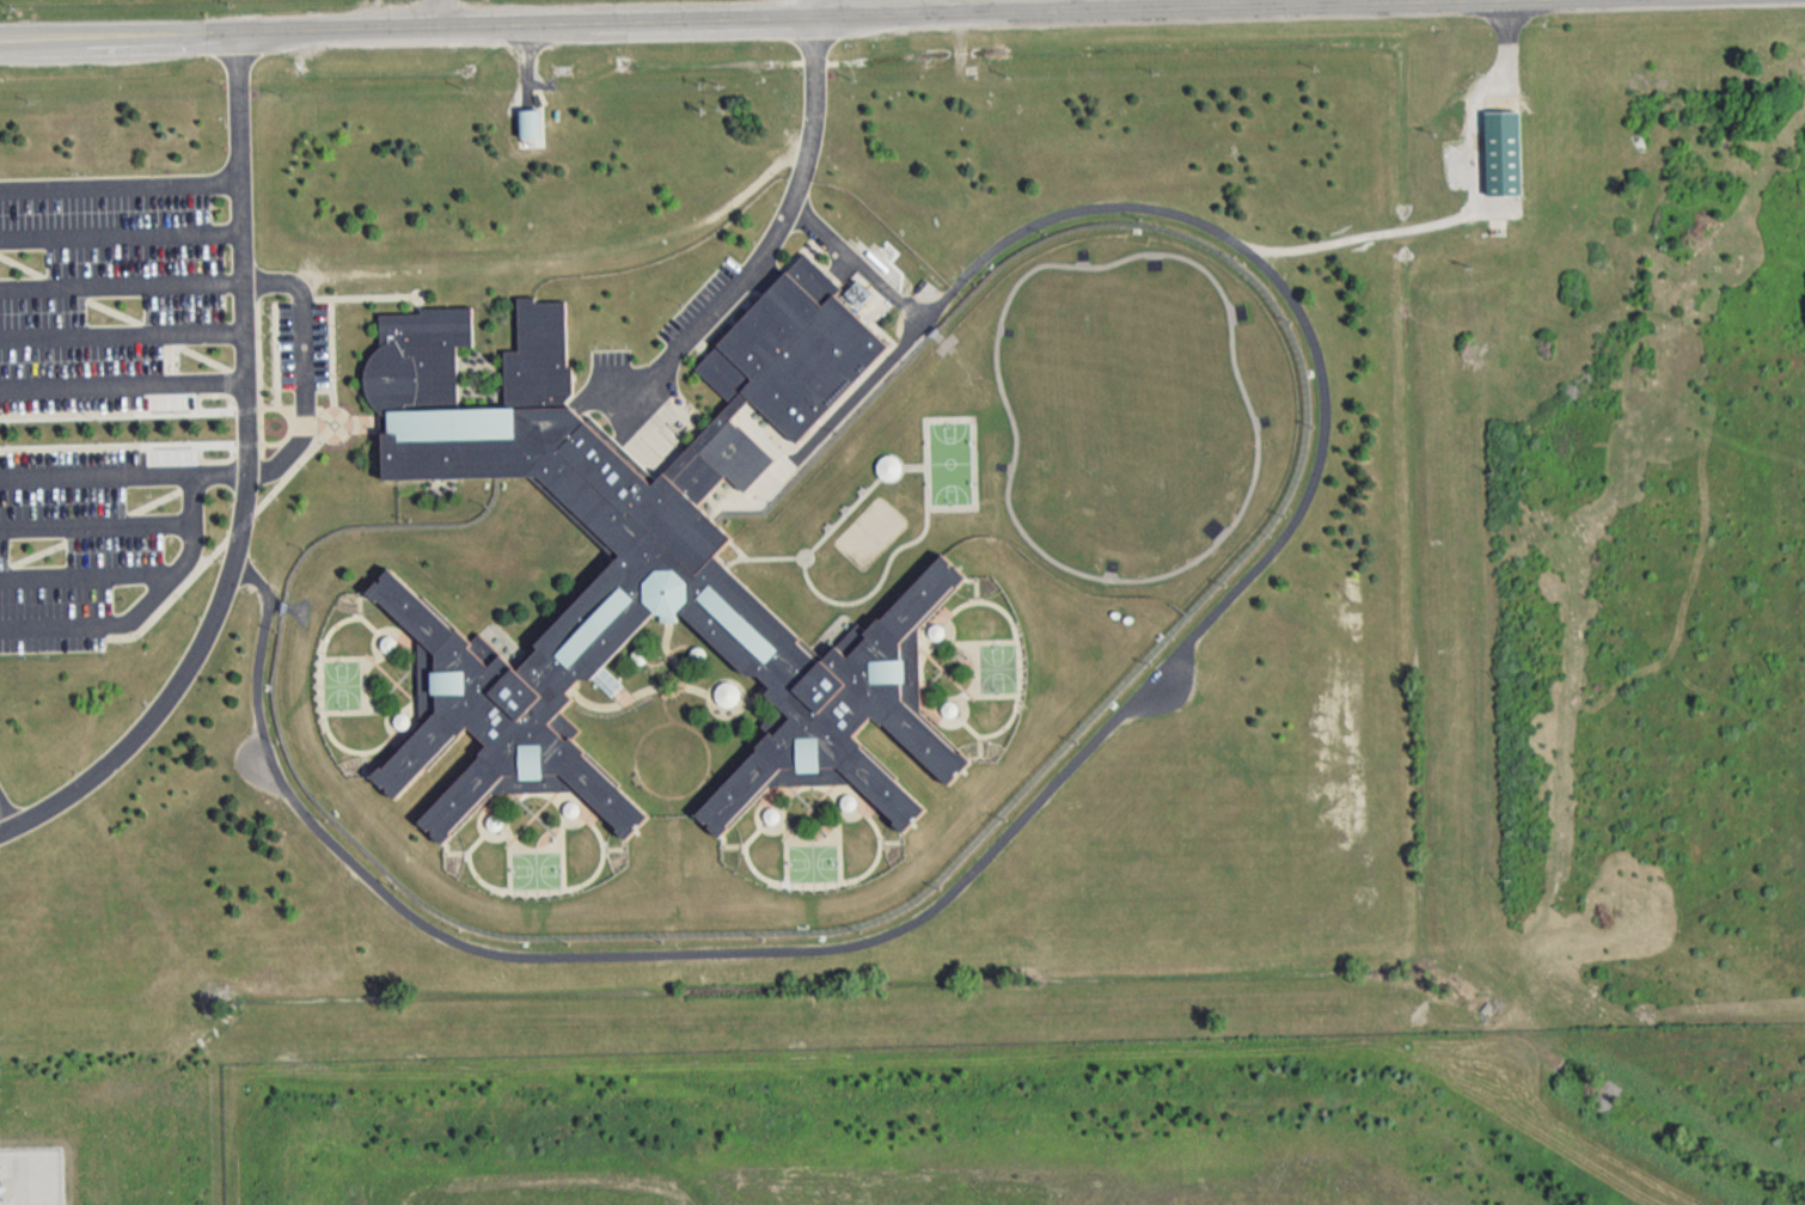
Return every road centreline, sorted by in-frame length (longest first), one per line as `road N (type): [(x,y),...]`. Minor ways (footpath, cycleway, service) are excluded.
road 1 (tertiary): [(818,16),(1458,0)]
road 2 (tertiary): [(344,31),(651,20)]
road 3 (tertiary): [(651,20),(818,16)]
road 4 (tertiary): [(96,38),(235,35)]

